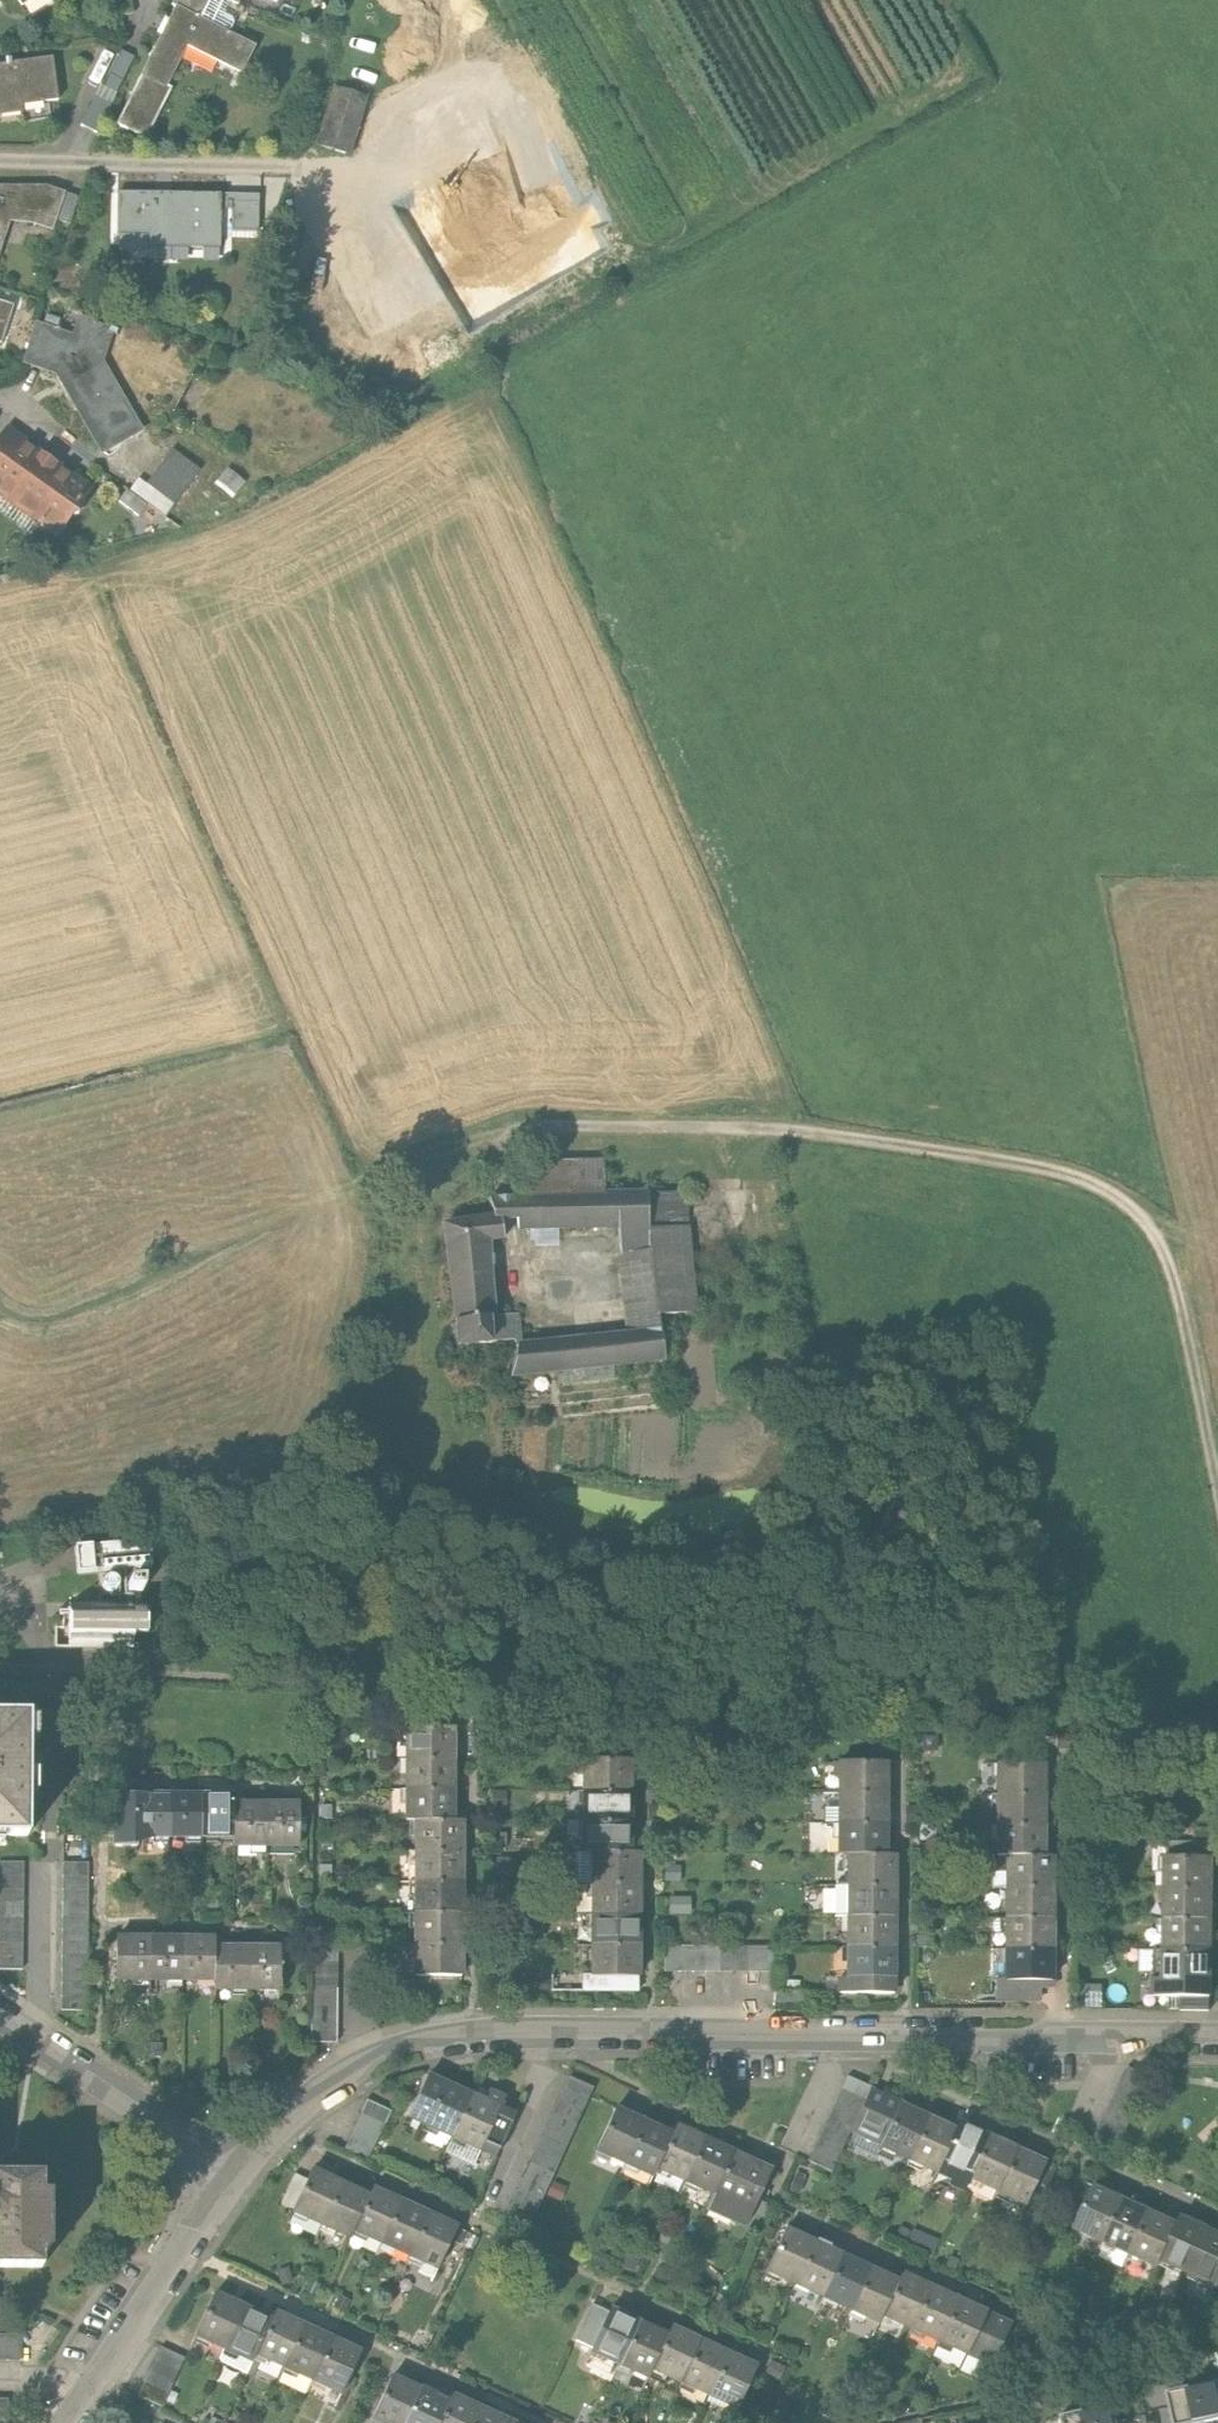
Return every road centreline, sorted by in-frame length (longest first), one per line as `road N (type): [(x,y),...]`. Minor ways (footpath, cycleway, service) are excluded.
road 1 (tertiary): [(233,2168),(280,2116),(358,2063),(406,2042),(470,2033),(1217,2034)]
road 2 (track): [(1217,1485),(1178,1285),(1154,1235),(1114,1197),(1056,1176),(755,1133),(500,1140),(504,1187)]
road 3 (tertiary): [(63,2422),(233,2168)]
road 4 (residential): [(233,2168),(0,2013)]

